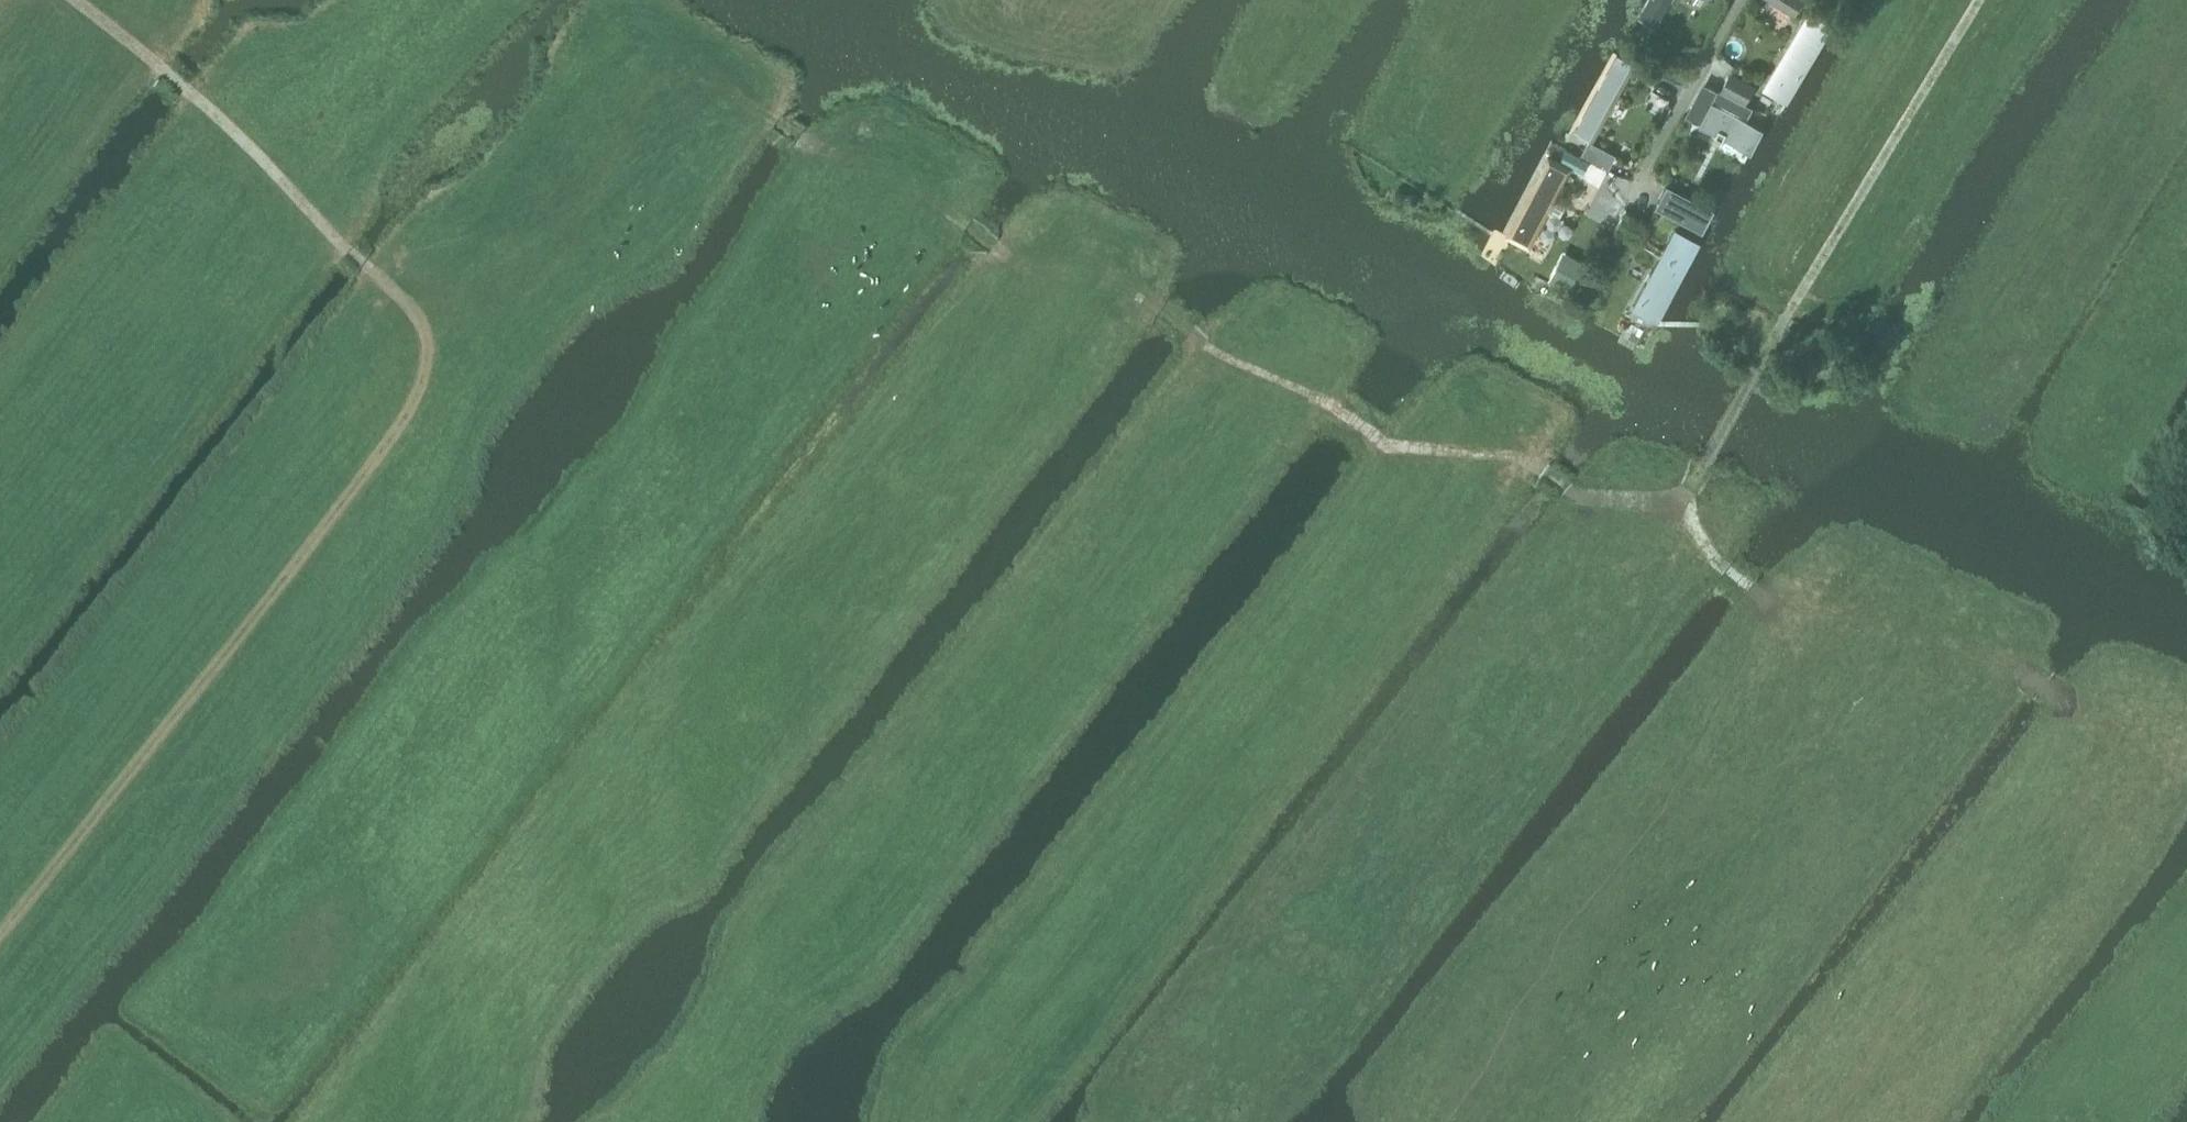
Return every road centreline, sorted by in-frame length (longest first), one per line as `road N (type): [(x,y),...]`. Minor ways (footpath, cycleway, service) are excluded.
road 1 (track): [(0,940),(412,408),(430,362),(425,324),(262,156),(71,0)]
road 2 (track): [(1140,297),(1207,345),(1328,403),(1388,447),(1520,458),(1587,496),(1677,506),(1718,562),(1778,601)]
road 3 (track): [(1981,0),(1677,506)]
road 4 (unclassified): [(1612,227),(1735,0)]

